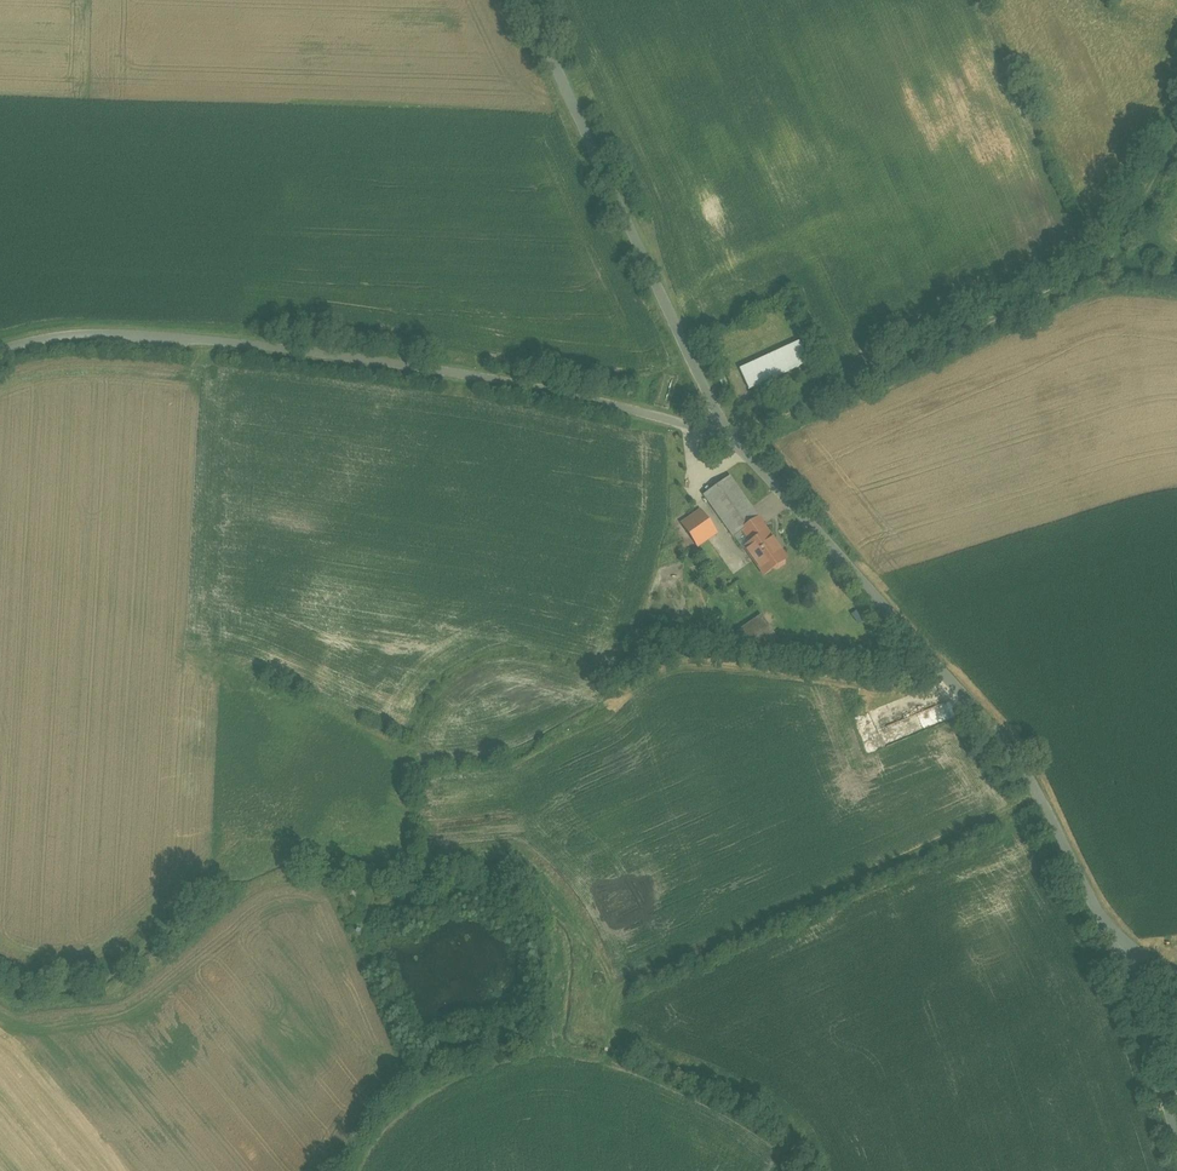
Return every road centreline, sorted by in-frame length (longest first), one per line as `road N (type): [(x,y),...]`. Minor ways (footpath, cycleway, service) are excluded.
road 1 (unclassified): [(724,432),(468,373),(88,329),(0,342)]
road 2 (unclassified): [(1103,931),(1010,755),(724,432)]
road 3 (track): [(1176,132),(1096,269),(746,429),(724,432)]
road 4 (unclassified): [(526,0),(724,432)]
road 5 (unclassified): [(1103,931),(1176,1162)]

